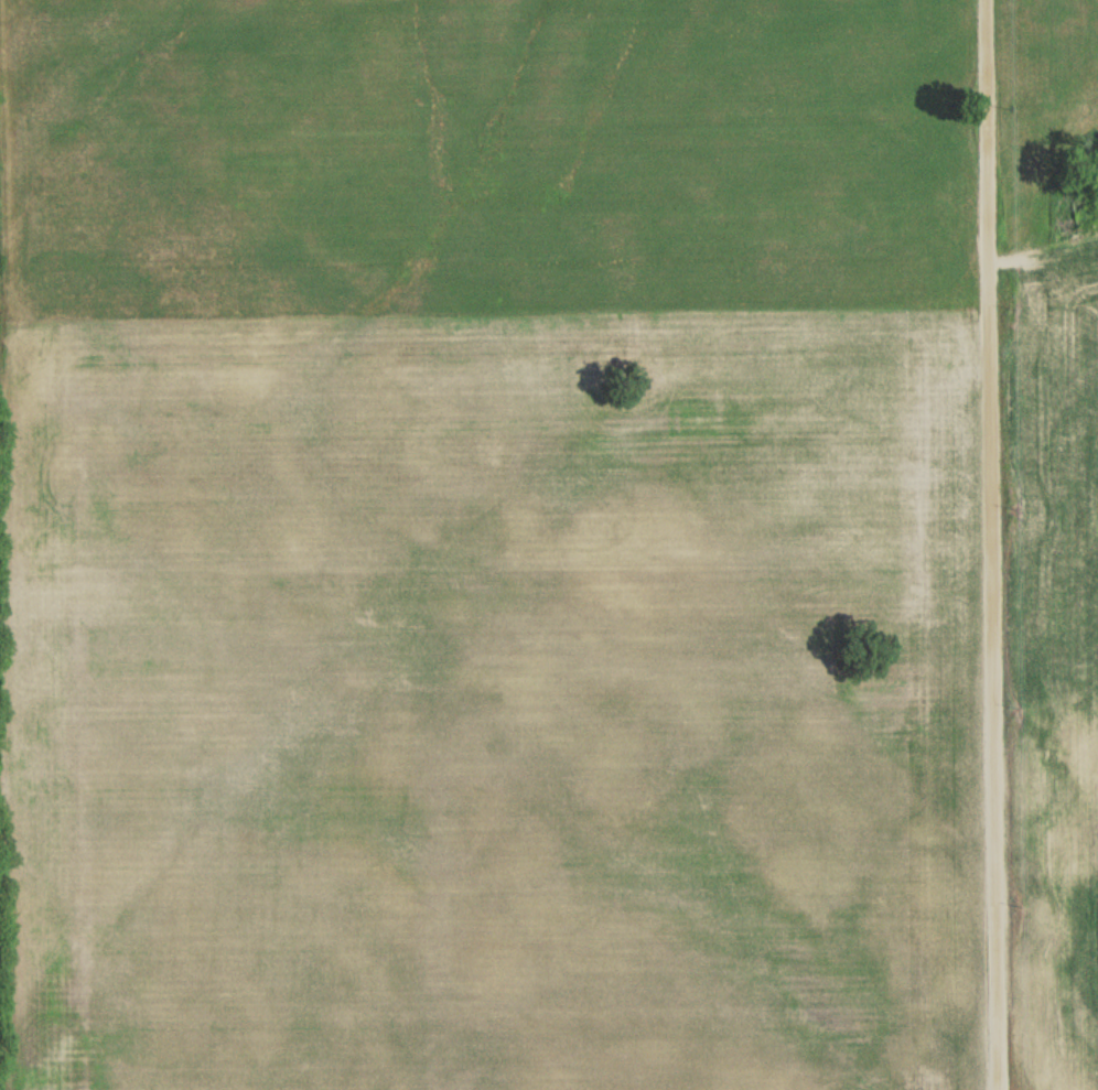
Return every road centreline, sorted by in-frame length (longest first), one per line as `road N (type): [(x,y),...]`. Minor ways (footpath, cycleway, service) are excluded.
road 1 (residential): [(1003,1089),(988,0)]

